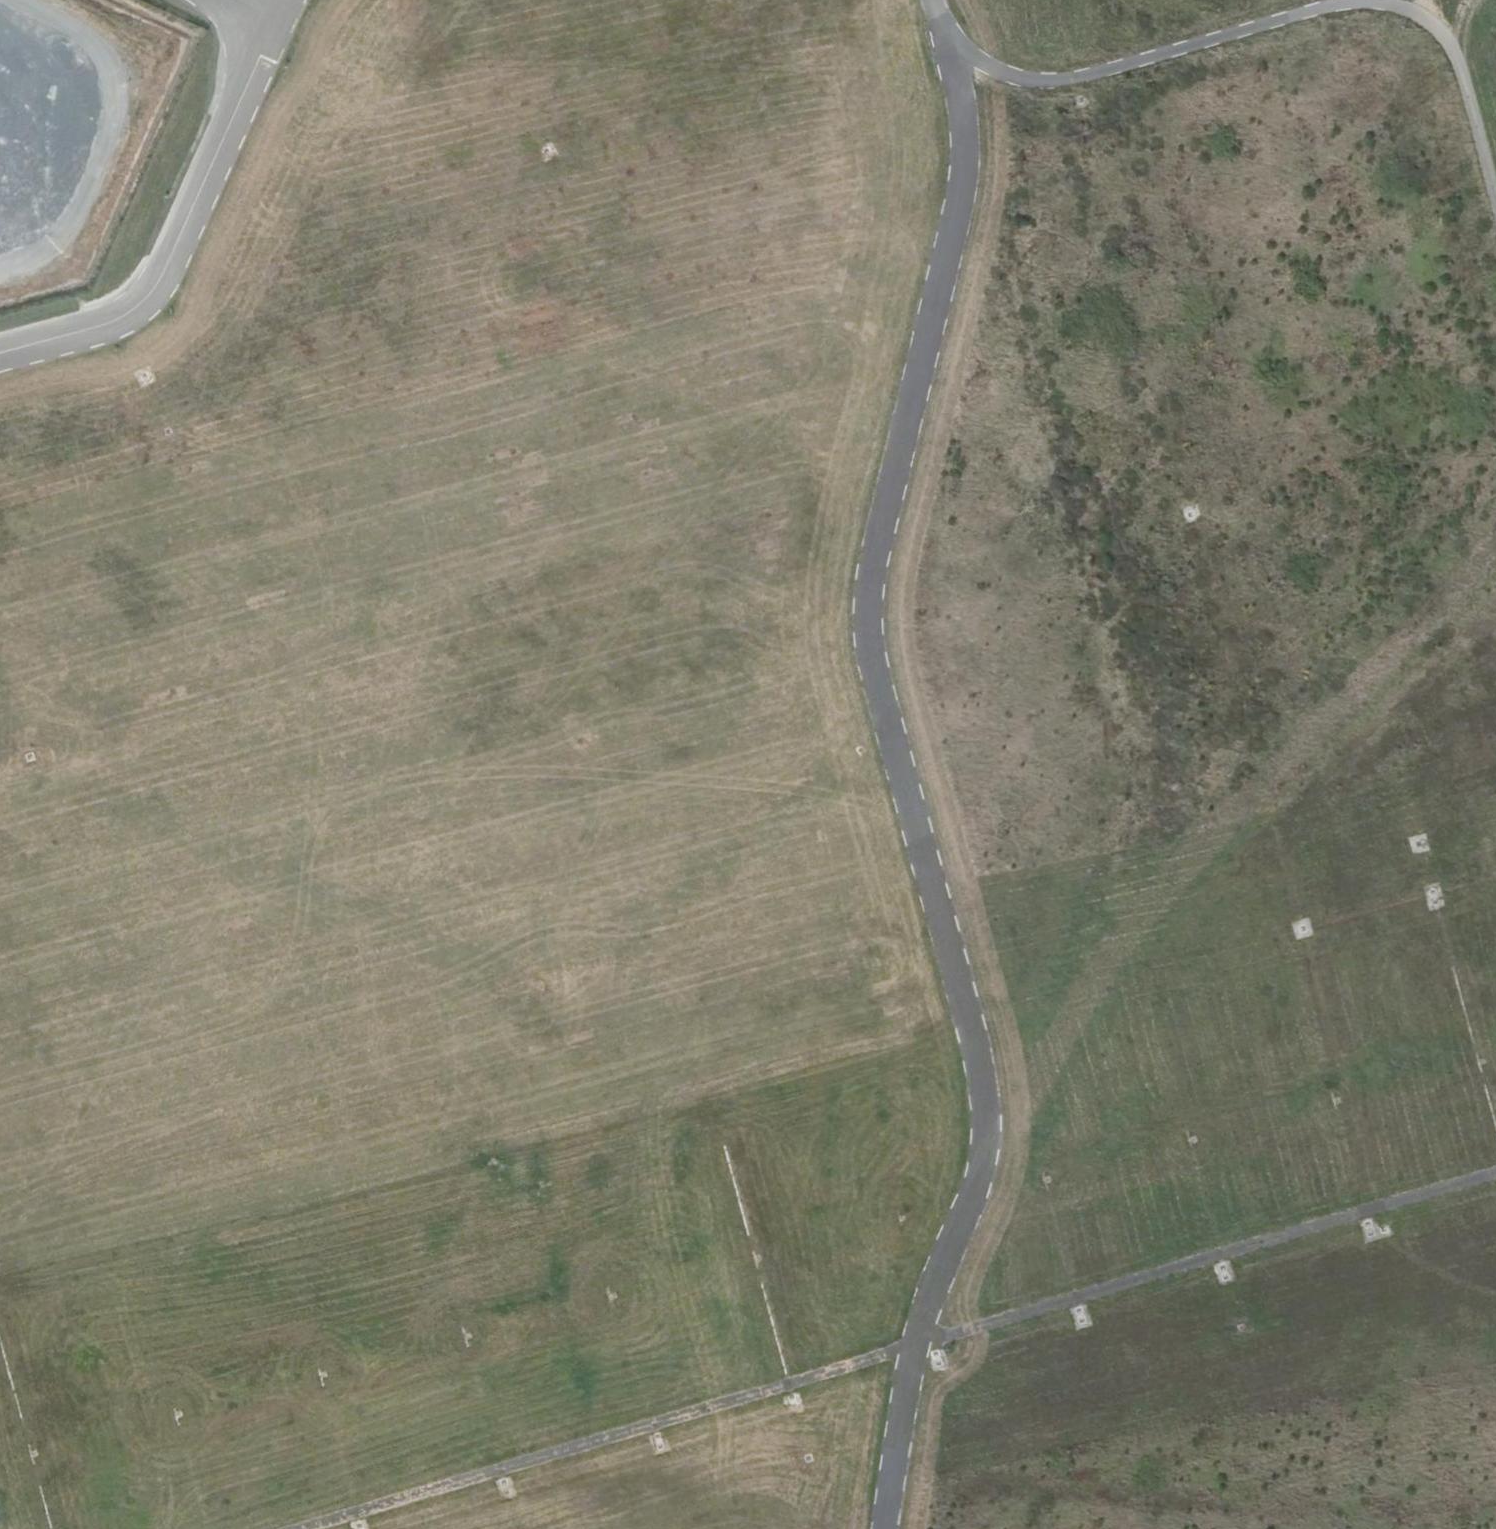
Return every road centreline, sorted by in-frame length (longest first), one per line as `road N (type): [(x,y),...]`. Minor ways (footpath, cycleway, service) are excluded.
road 1 (track): [(1495,1173),(303,1528)]
road 2 (track): [(1393,1),(1353,3),(1071,79),(1029,81),(978,62),(934,9)]
road 3 (track): [(1495,201),(1459,62),(1427,17),(1393,1)]

